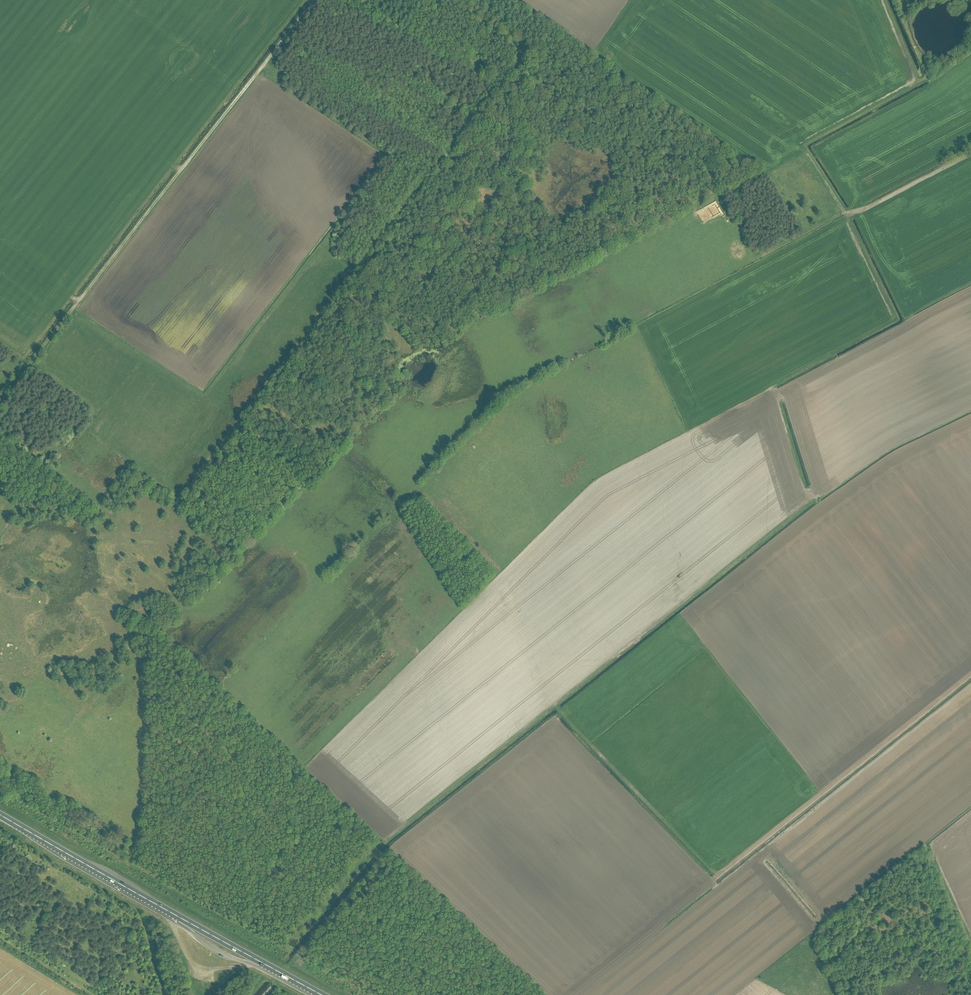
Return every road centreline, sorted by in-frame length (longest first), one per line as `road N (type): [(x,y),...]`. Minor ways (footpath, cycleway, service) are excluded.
road 1 (track): [(838,126),(804,146),(849,218),(895,317),(774,384),(802,484)]
road 2 (trunk): [(170,913),(0,815)]
road 3 (track): [(849,218),(970,153)]

